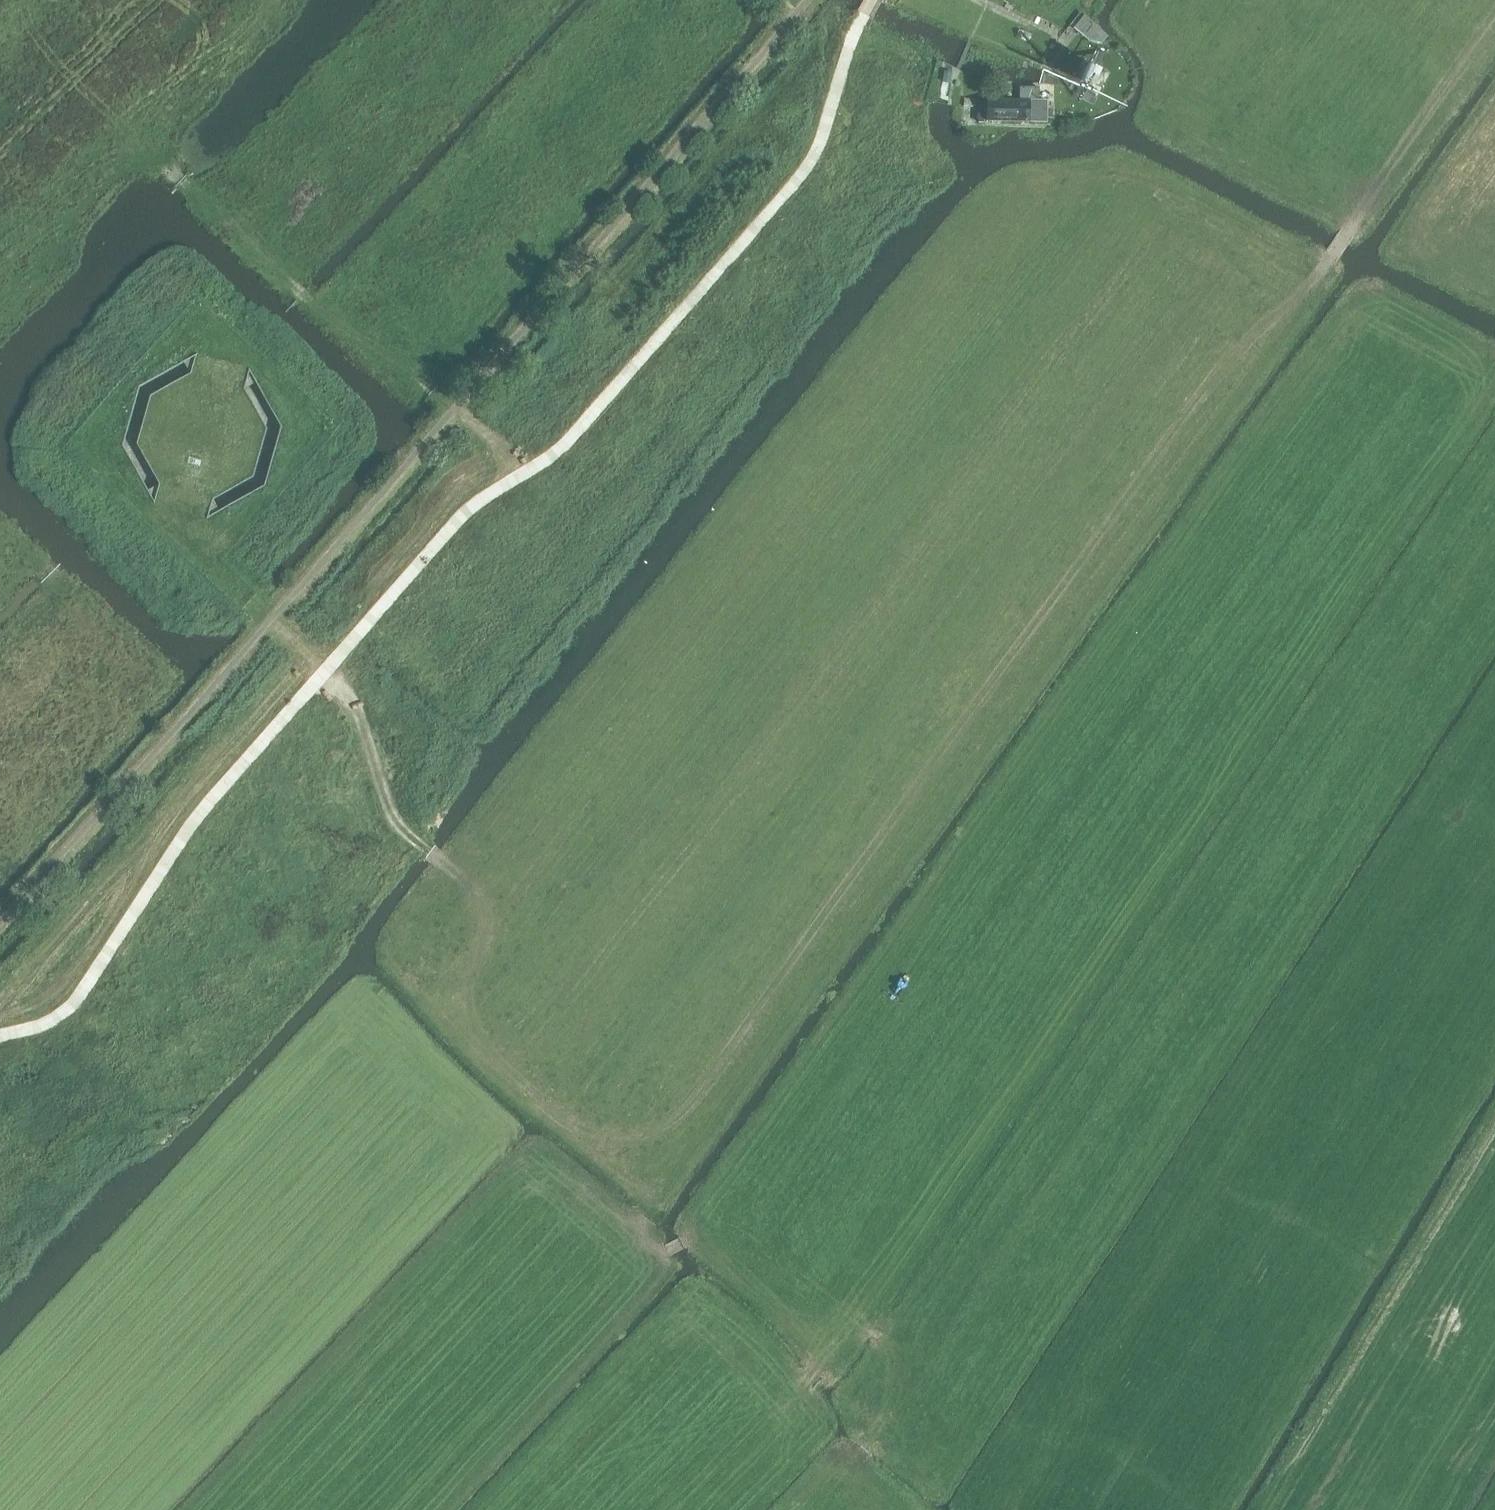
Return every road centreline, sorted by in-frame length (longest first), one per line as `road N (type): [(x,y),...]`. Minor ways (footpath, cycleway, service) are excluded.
road 1 (track): [(1275,1509),(1494,1138)]
road 2 (track): [(430,853),(394,815),(344,689),(272,620)]
road 3 (track): [(521,476),(487,431),(434,390)]

